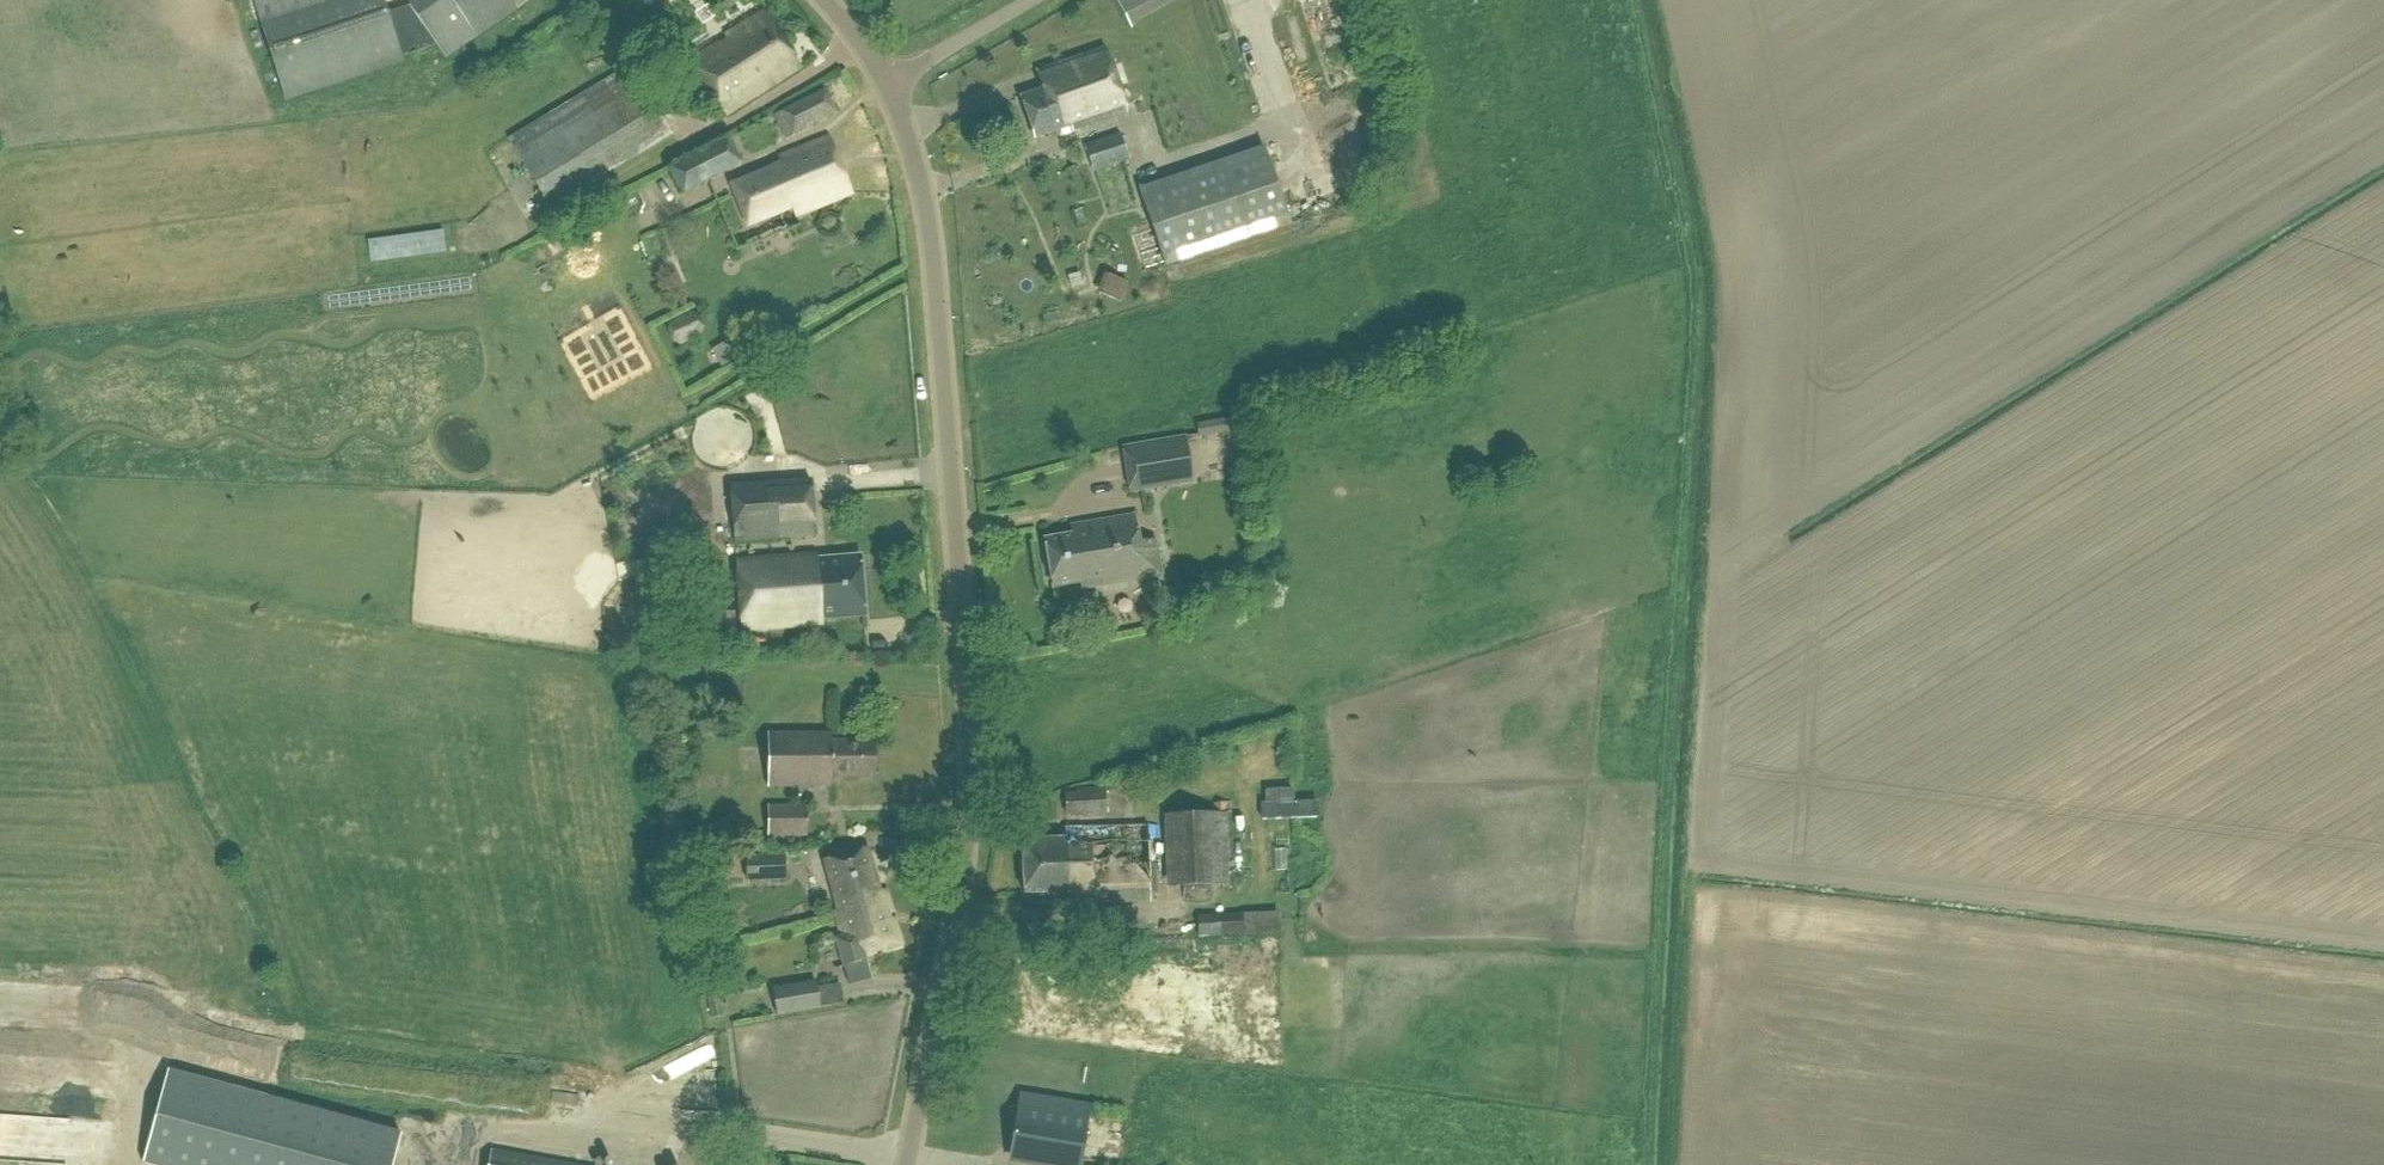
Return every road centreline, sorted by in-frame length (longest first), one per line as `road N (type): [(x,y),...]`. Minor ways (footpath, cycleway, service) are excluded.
road 1 (tertiary): [(906,1164),(954,919),(970,768),(930,230),(887,84)]
road 2 (unclassified): [(887,84),(1033,0)]

